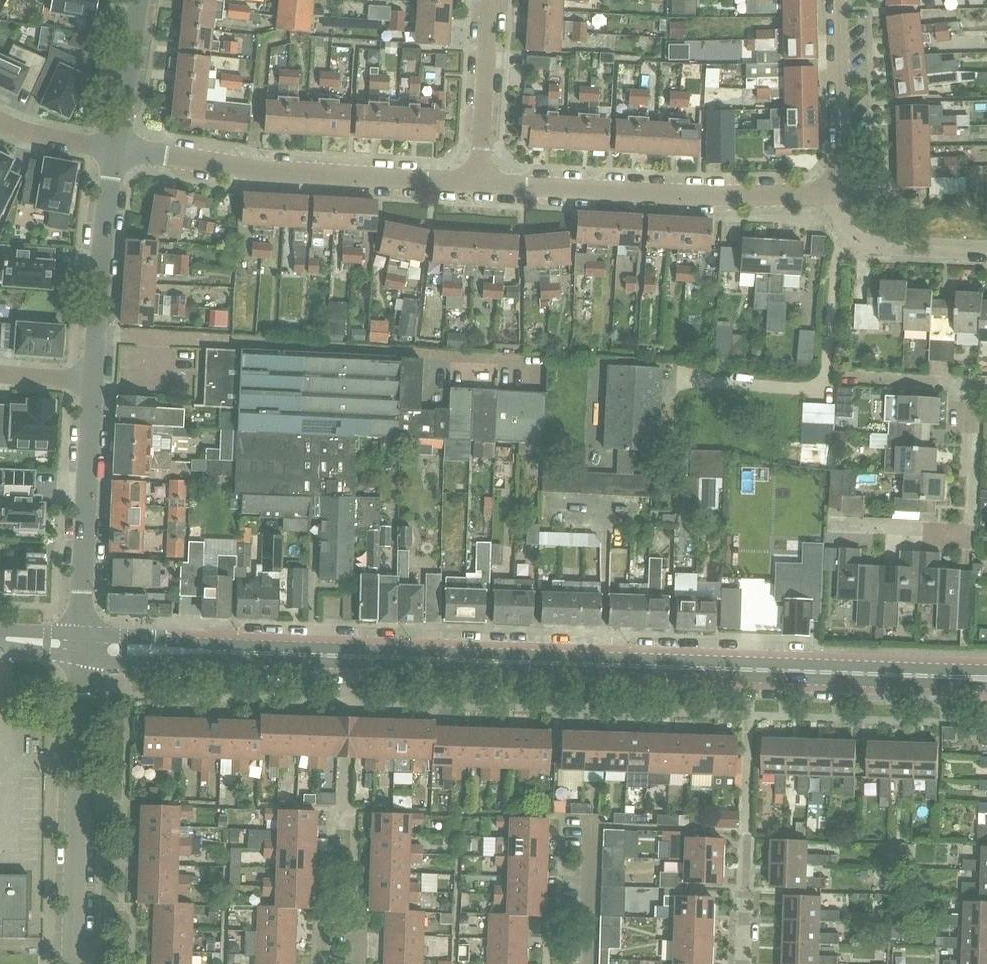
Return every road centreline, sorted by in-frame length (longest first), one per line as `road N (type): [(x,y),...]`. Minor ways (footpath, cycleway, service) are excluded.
road 1 (tertiary): [(986,682),(84,648)]
road 2 (residential): [(478,188),(297,175),(114,148)]
road 3 (residential): [(830,194),(746,201),(478,188)]
road 4 (residential): [(74,963),(84,648)]
road 5 (residential): [(834,530),(972,533),(973,391)]
road 6 (tertiary): [(84,648),(94,382)]
road 7 (tertiary): [(94,382),(114,148)]
road 8 (unclassified): [(830,194),(843,158),(841,0)]
road 9 (unclassified): [(478,188),(489,0)]
road 10 (unclassified): [(986,252),(881,249),(850,239),(830,194)]
road 11 (tertiary): [(114,148),(140,0)]
road 12 (residential): [(586,963),(590,817)]
road 13 (residential): [(744,963),(747,839)]

